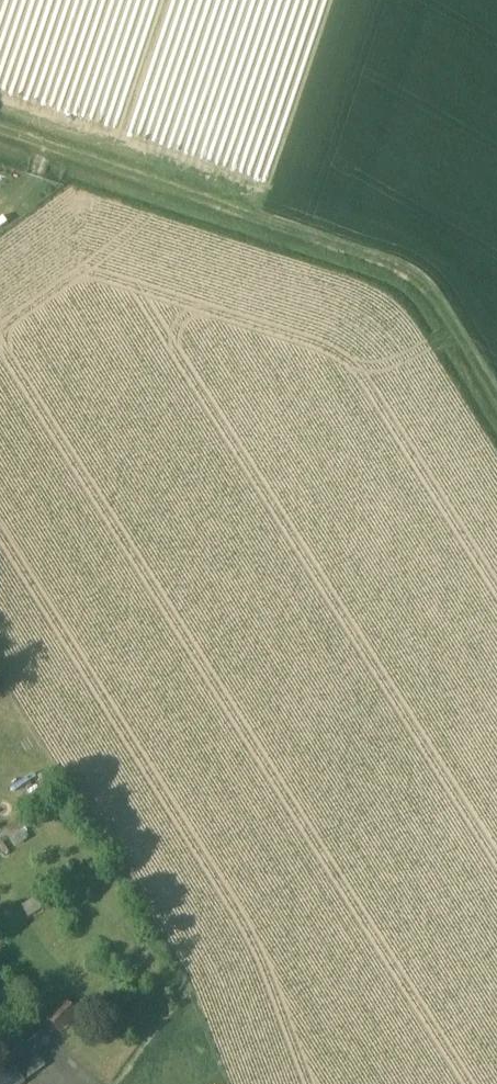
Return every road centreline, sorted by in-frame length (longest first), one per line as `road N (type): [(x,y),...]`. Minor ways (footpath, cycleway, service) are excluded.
road 1 (track): [(0,130),(410,279),(496,401)]

